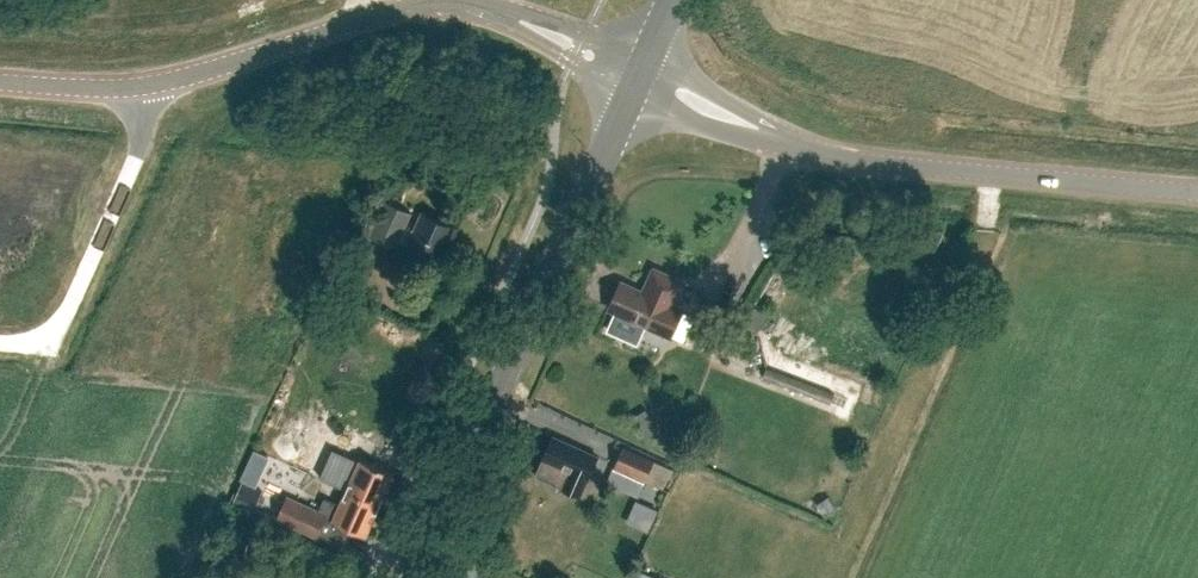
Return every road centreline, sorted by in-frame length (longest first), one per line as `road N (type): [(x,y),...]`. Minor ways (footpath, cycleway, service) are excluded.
road 1 (unclassified): [(639,71),(482,8),(416,2),(171,83),(98,90),(0,81)]
road 2 (unclassified): [(1197,191),(863,160),(804,147),(639,71)]
road 3 (secondary): [(412,577),(639,71)]

